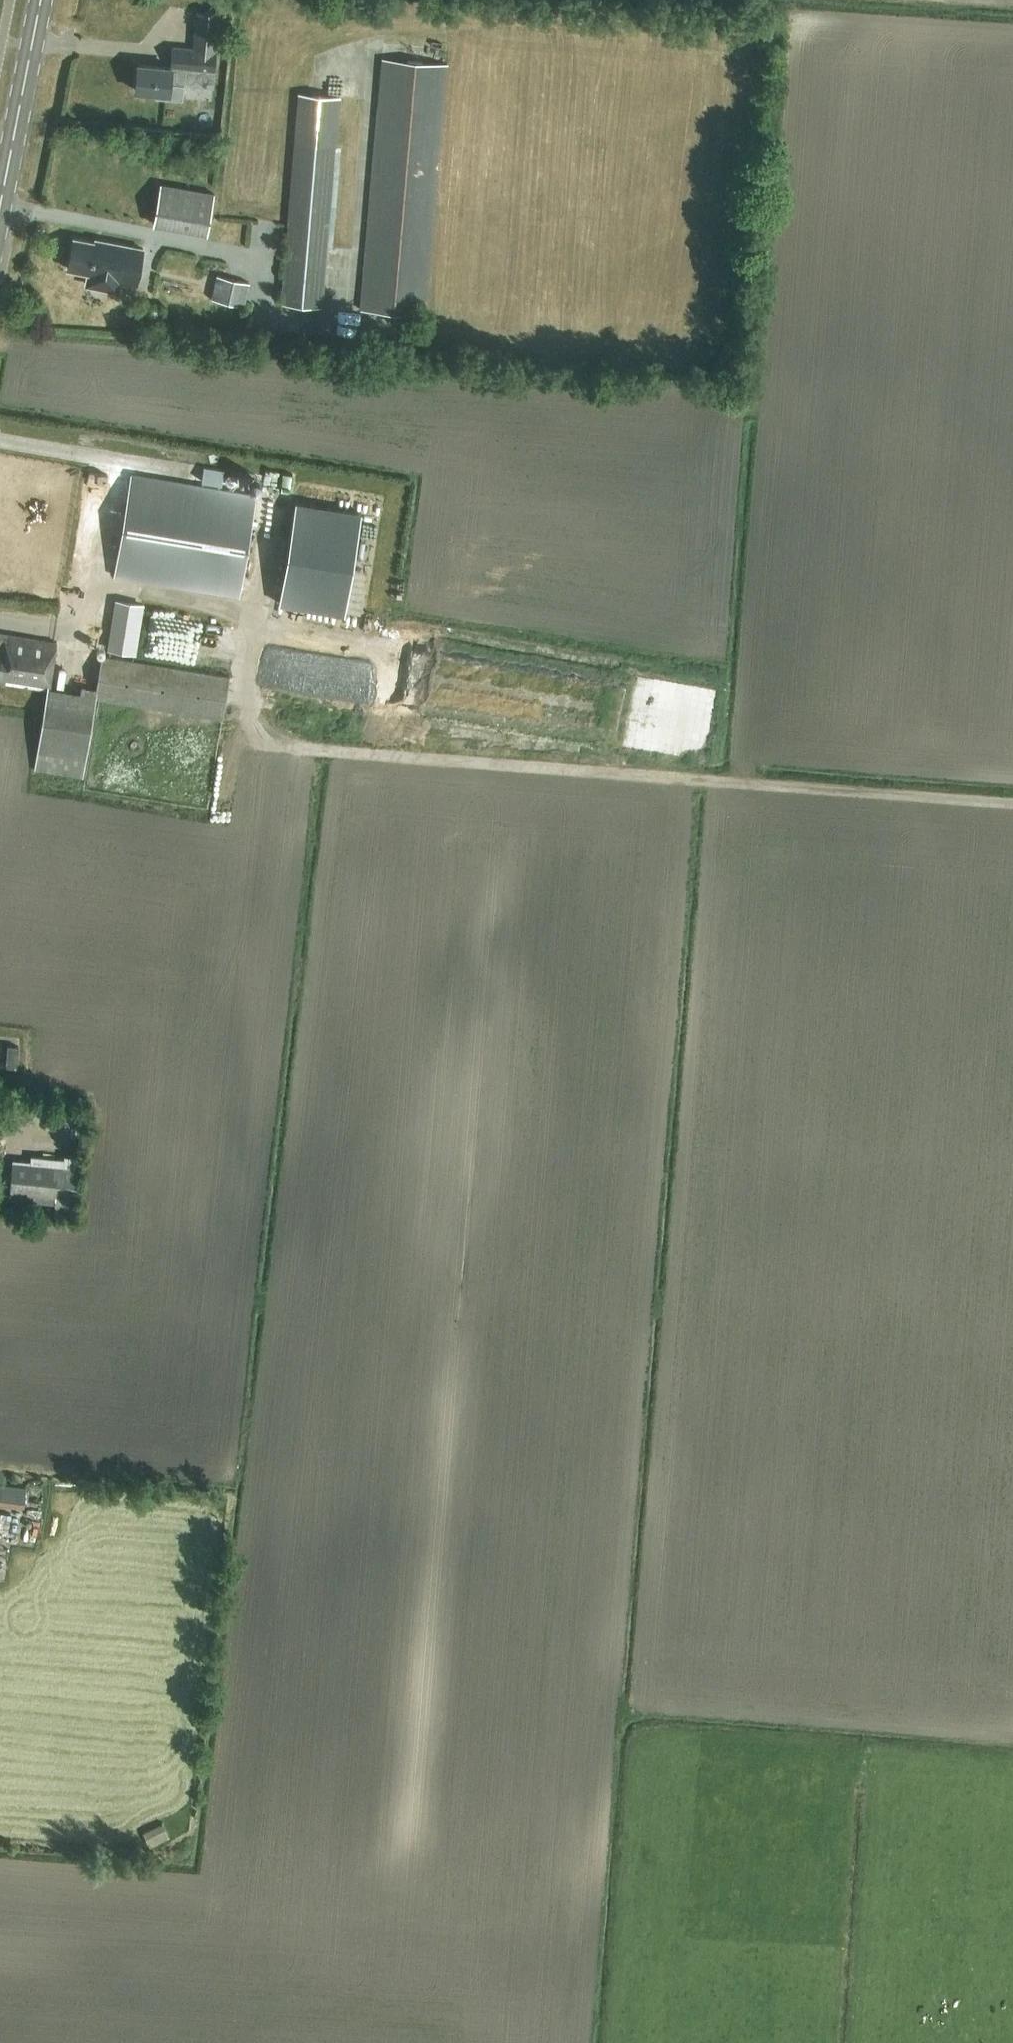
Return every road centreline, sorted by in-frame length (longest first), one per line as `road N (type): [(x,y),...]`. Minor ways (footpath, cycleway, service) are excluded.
road 1 (secondary): [(0,210),(41,0)]

